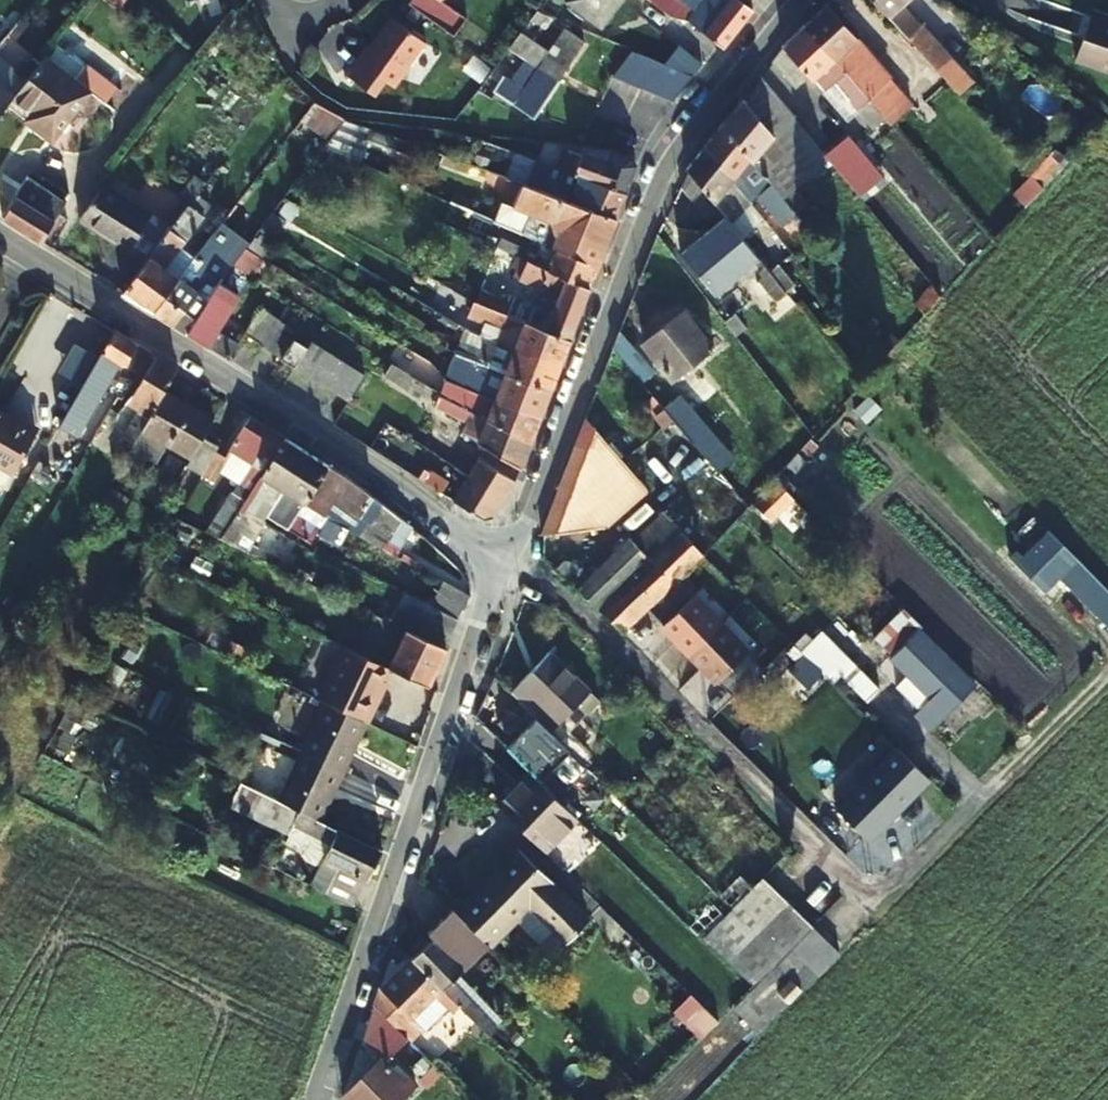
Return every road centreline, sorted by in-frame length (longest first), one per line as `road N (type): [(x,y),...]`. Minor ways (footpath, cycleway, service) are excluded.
road 1 (residential): [(800,0),(657,186),(532,515),(501,559)]
road 2 (residential): [(501,559),(0,240)]
road 3 (residential): [(501,559),(316,1099)]
road 4 (residential): [(501,559),(571,606),(860,889)]

